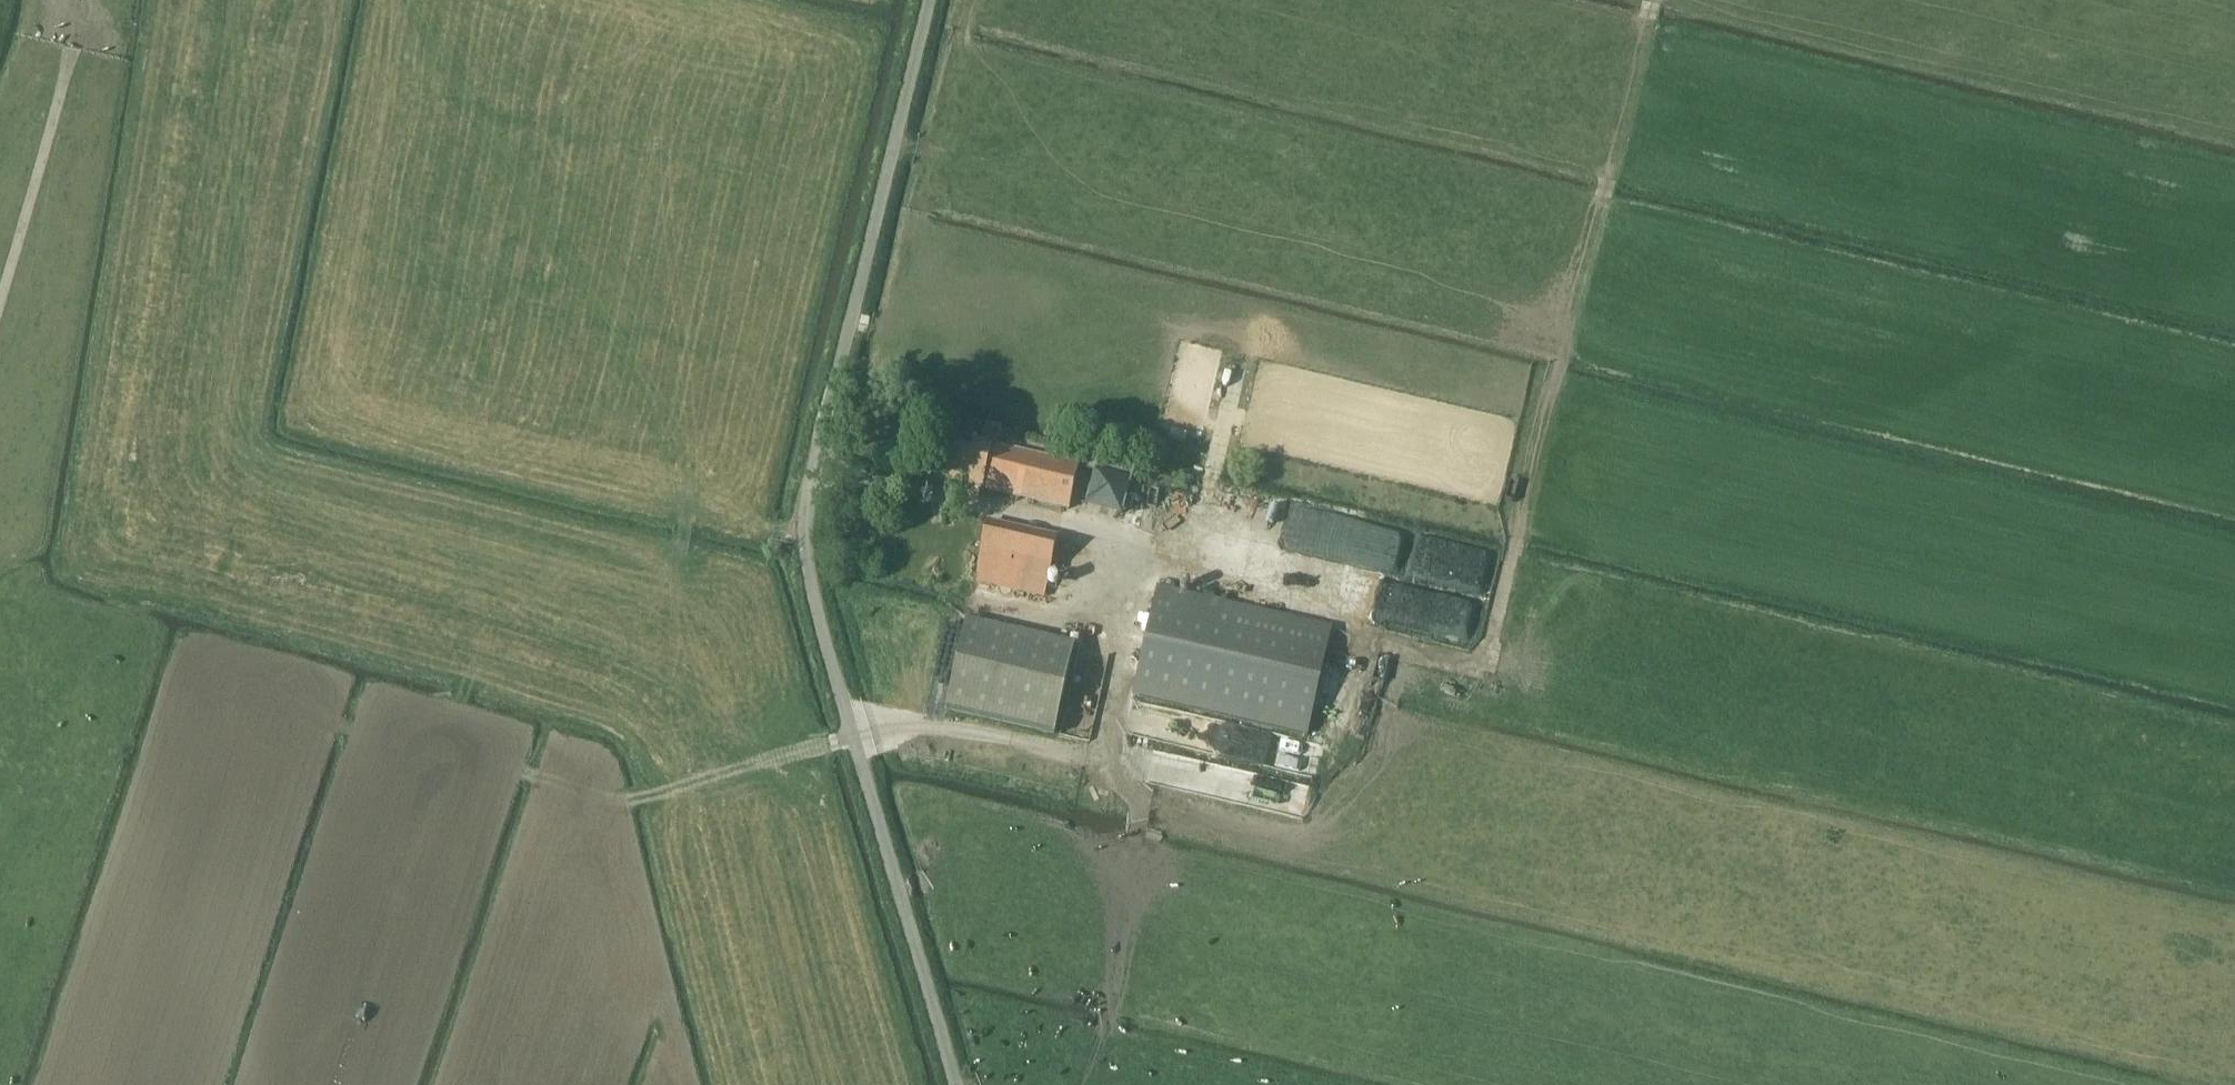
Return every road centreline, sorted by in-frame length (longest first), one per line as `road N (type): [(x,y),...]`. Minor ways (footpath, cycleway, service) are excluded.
road 1 (unclassified): [(957,1084),(809,569),(806,498),(927,0)]
road 2 (track): [(325,721),(622,800),(856,734)]
road 3 (track): [(0,302),(75,43),(78,0)]
road 4 (track): [(1021,165),(891,147)]

